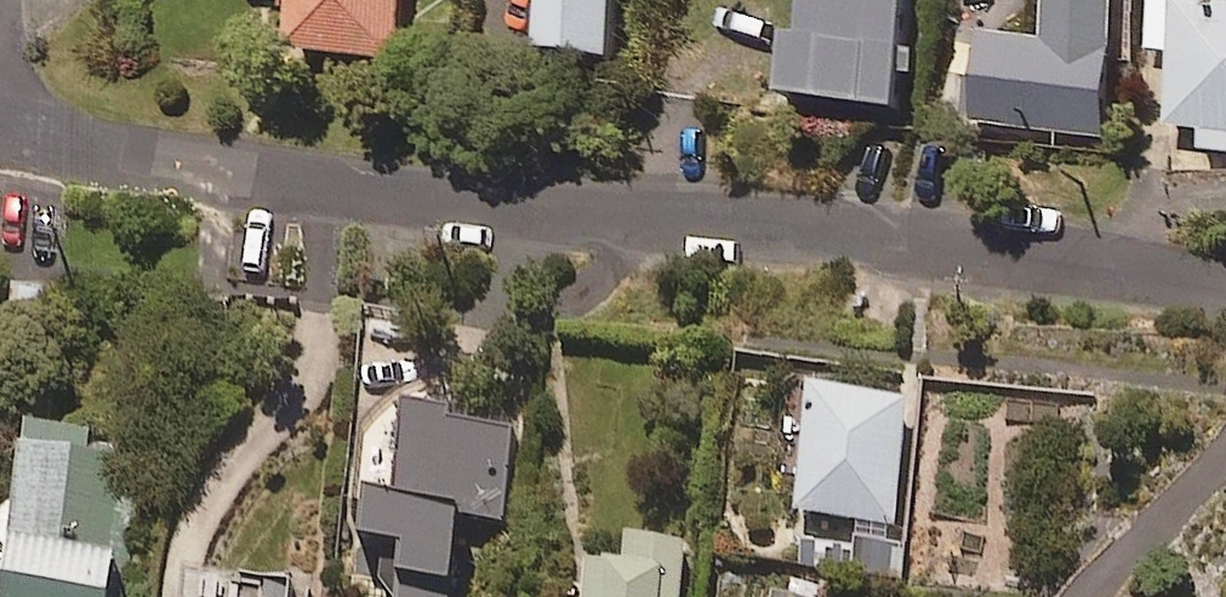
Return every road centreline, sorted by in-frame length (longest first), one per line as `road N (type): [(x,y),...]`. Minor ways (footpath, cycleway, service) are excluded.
road 1 (residential): [(1225,284),(930,243),(620,224),(0,137)]

